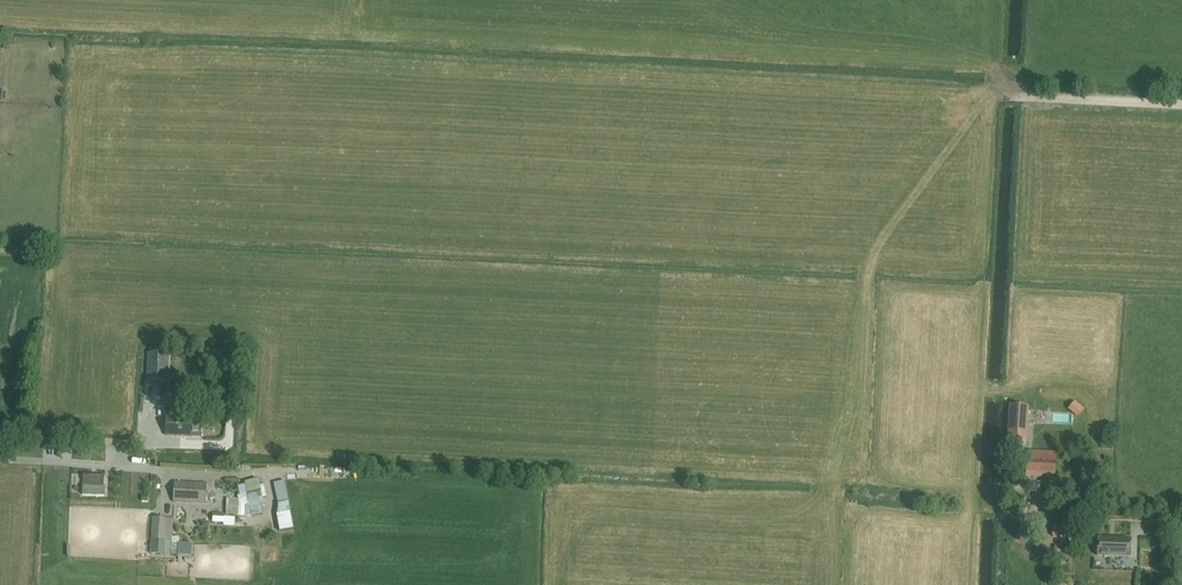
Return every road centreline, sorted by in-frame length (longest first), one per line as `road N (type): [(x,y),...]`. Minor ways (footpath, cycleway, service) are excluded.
road 1 (track): [(0,459),(214,473)]
road 2 (track): [(1181,104),(1004,93),(985,105)]
road 3 (track): [(1181,518),(989,508)]
road 4 (track): [(150,441),(0,436)]

